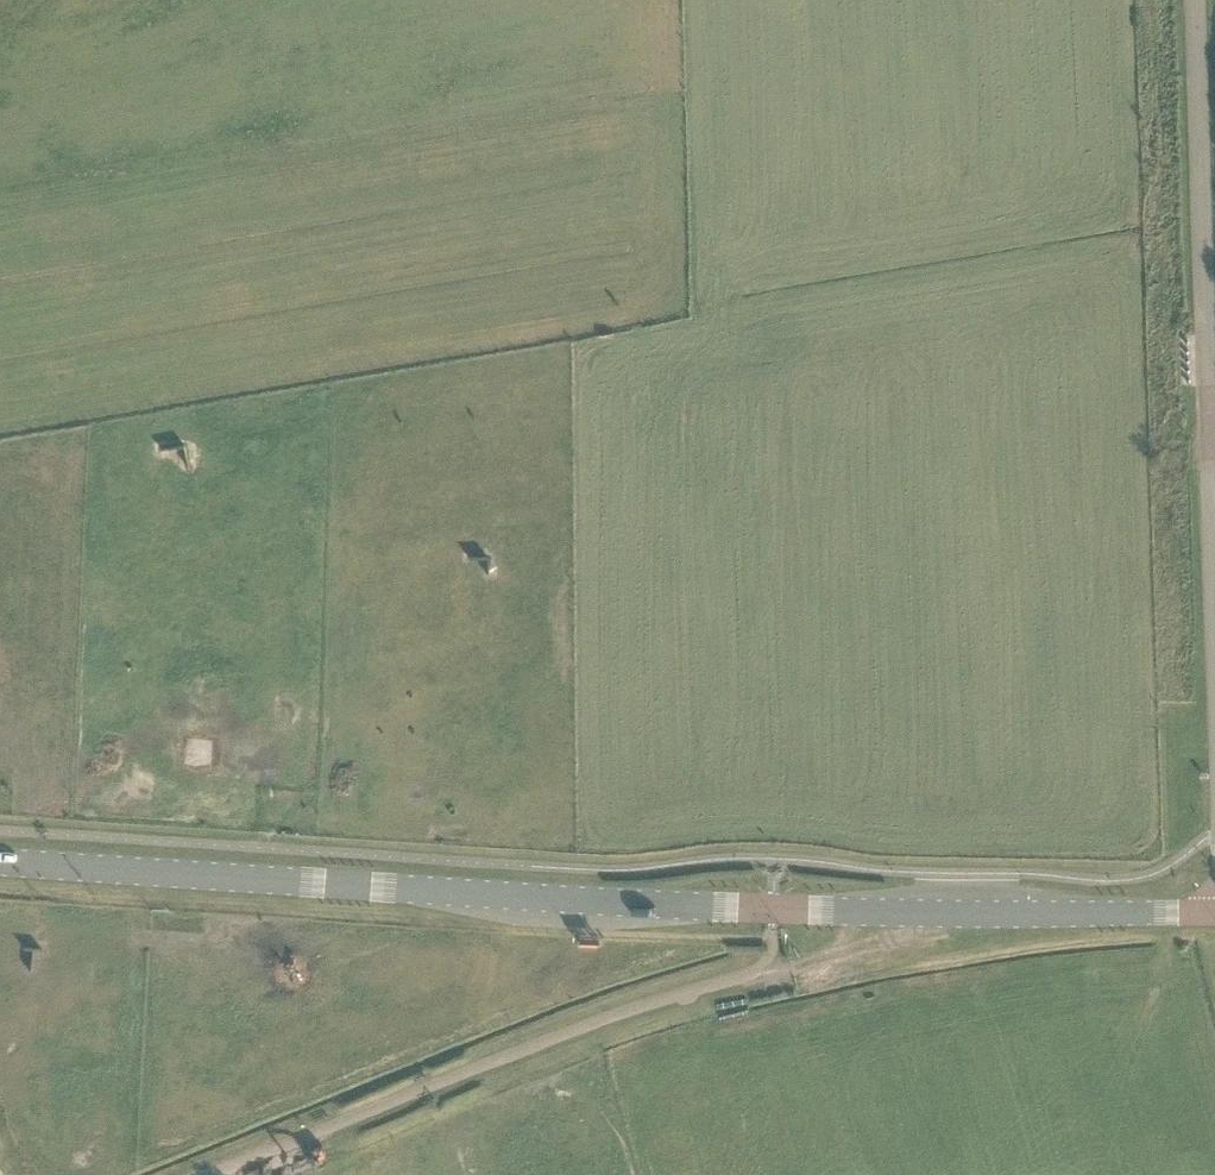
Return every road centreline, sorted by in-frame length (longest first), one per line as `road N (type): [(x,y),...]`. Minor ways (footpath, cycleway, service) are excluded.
road 1 (secondary): [(0,862),(601,903),(1214,913)]
road 2 (unclassified): [(1214,464),(1201,0)]

